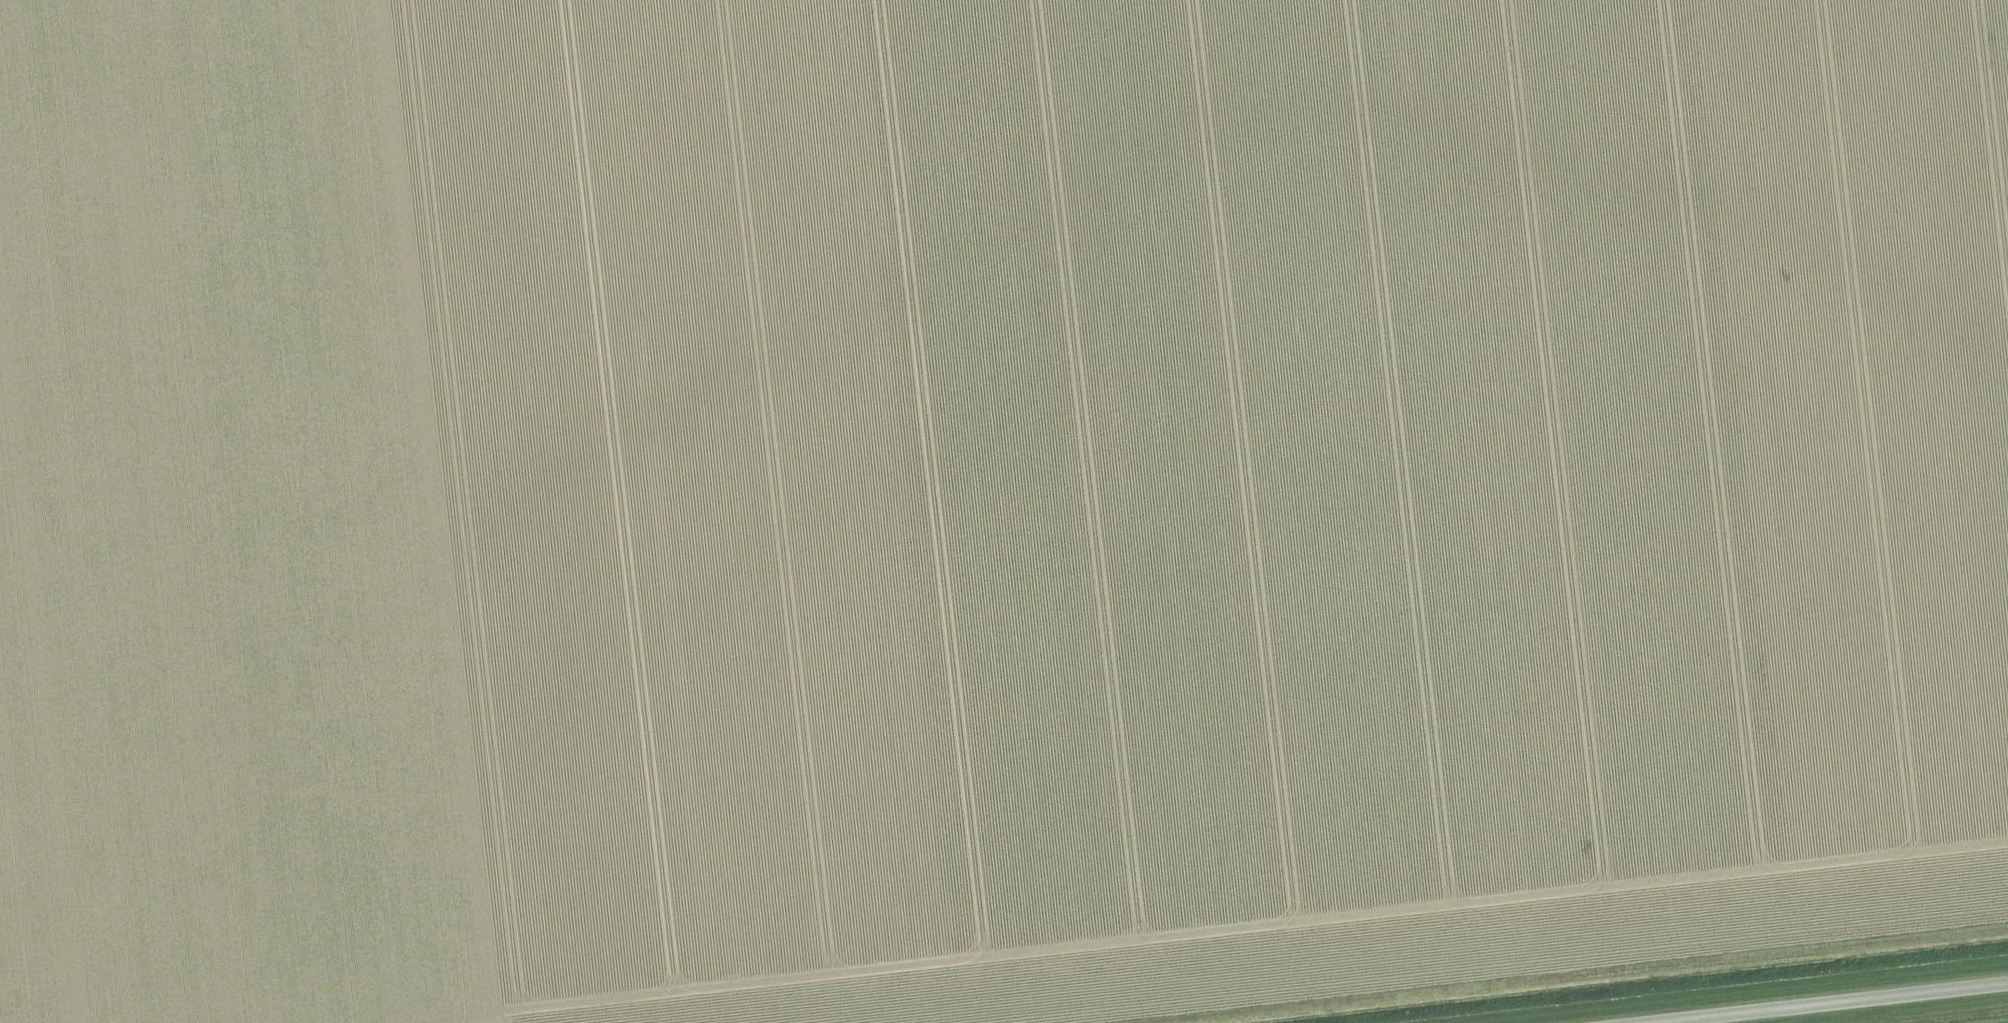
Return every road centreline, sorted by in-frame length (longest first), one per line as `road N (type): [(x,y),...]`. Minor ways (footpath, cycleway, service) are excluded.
road 1 (unclassified): [(1645,1022),(2007,983)]

